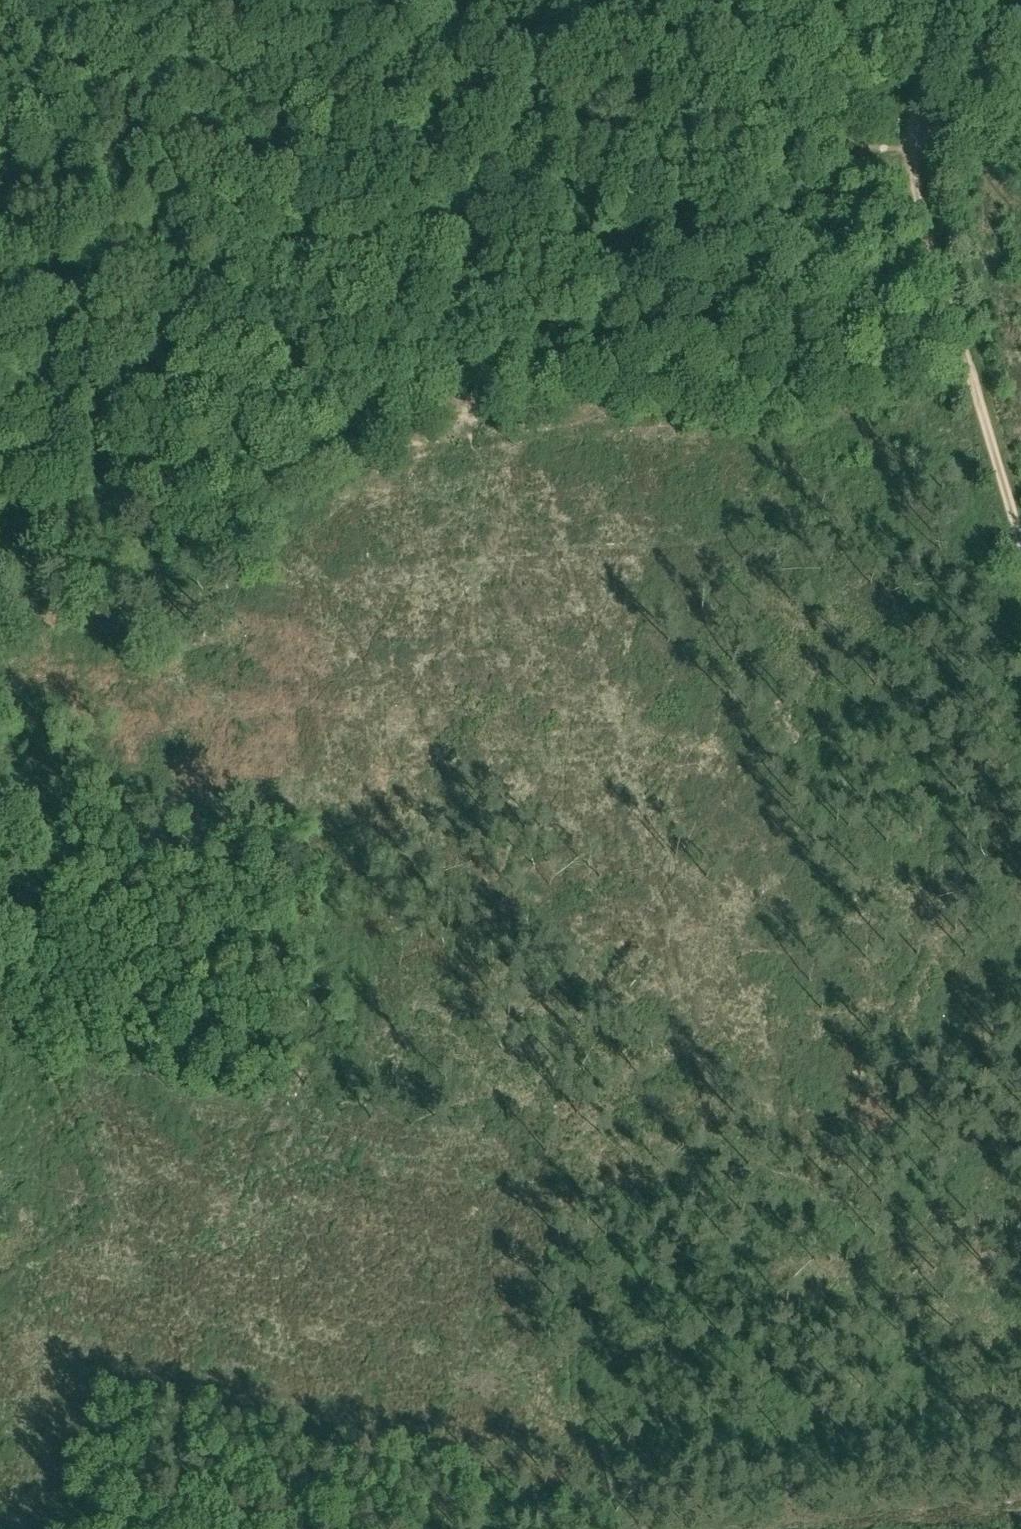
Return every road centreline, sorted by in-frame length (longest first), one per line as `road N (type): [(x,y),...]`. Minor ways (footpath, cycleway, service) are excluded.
road 1 (track): [(1020,514),(916,134)]
road 2 (track): [(916,134),(937,0)]

